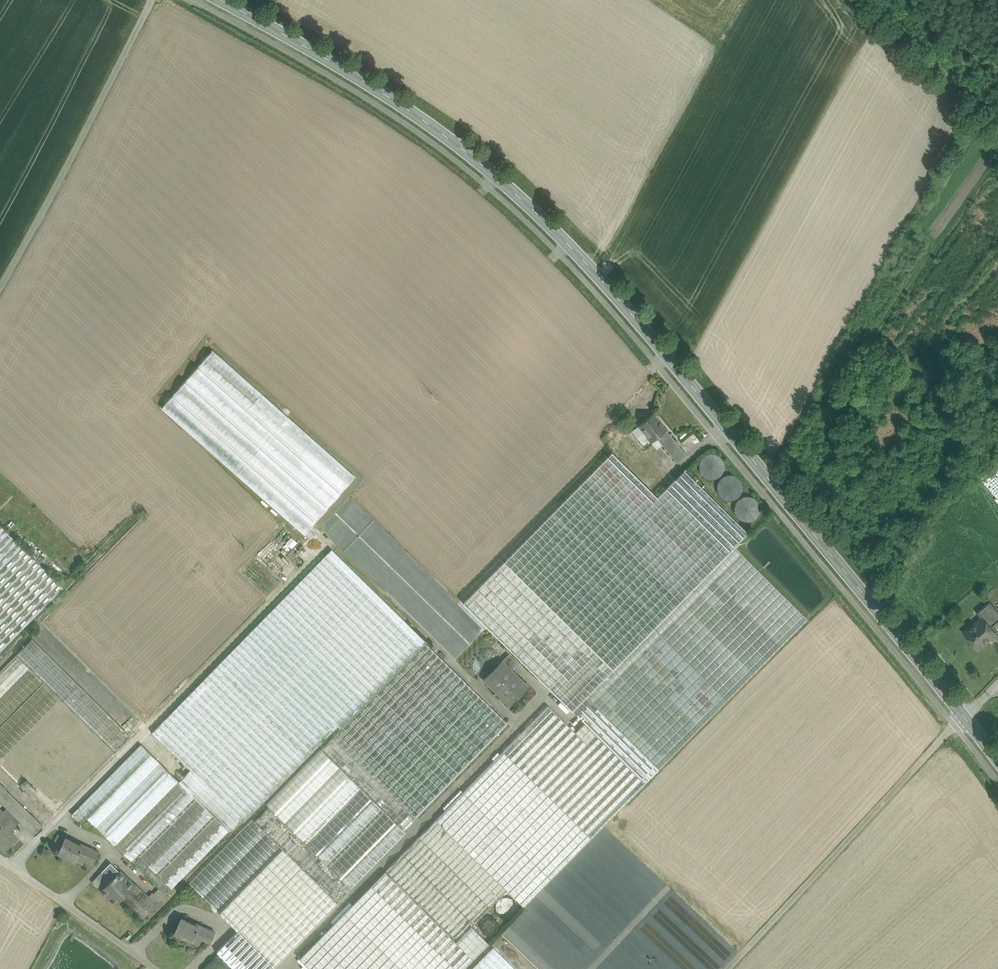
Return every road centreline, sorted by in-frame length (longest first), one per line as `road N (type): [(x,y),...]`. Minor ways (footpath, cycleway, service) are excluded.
road 1 (tertiary): [(965,717),(652,337),(538,214),(425,121),(220,0)]
road 2 (unclassified): [(729,968),(965,717)]
road 3 (track): [(153,0),(0,293)]
road 4 (unclassified): [(0,856),(154,968)]

